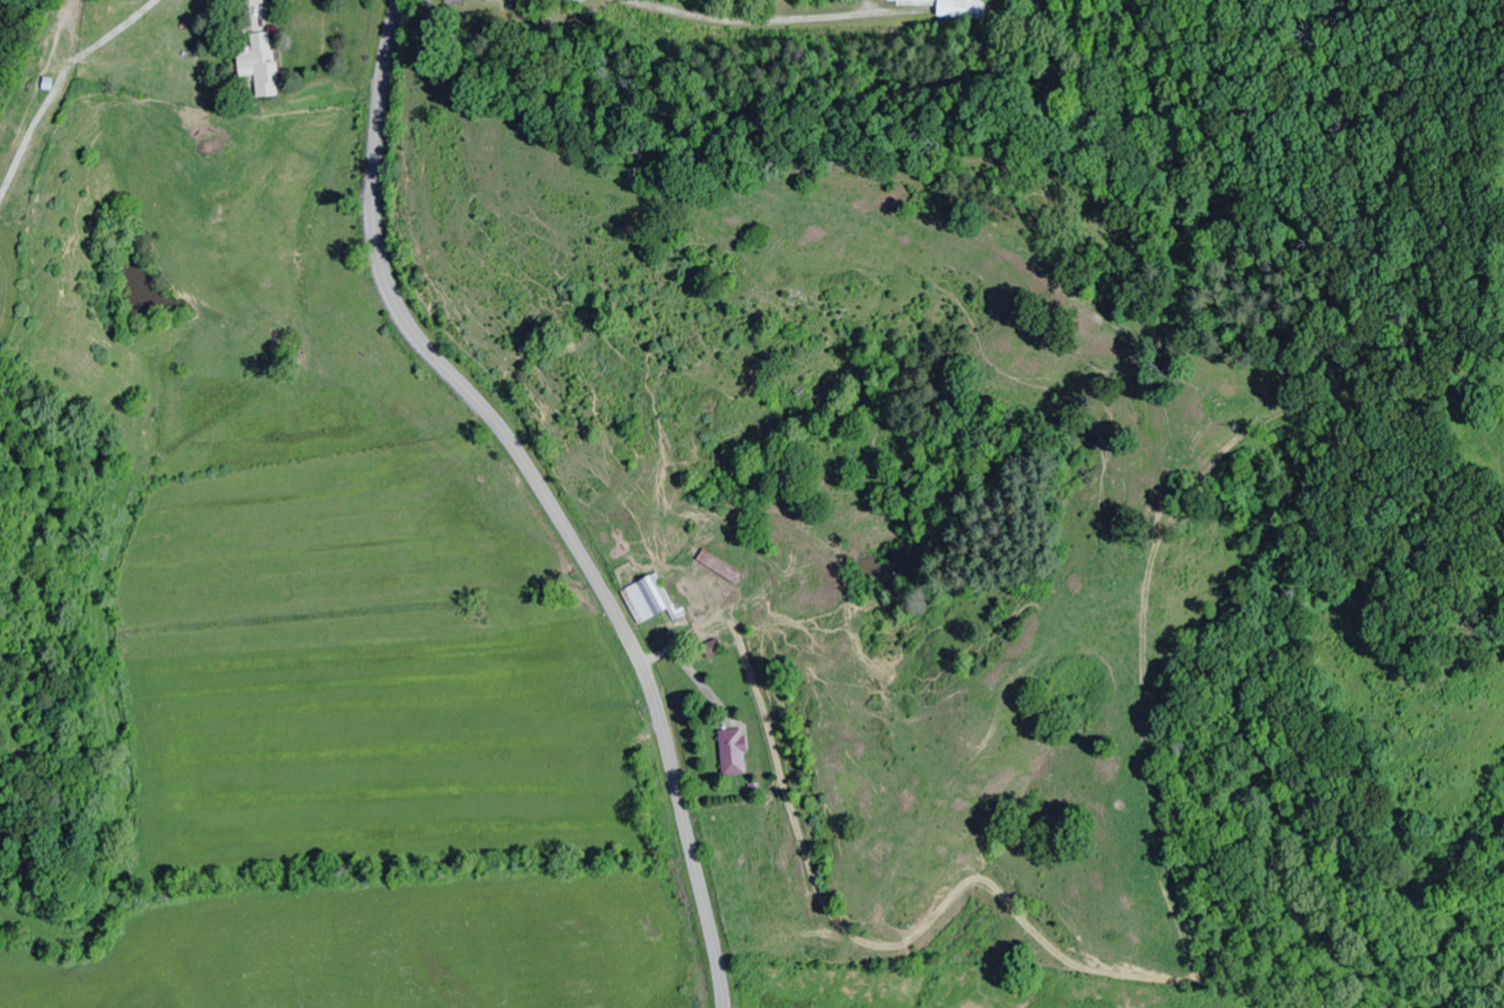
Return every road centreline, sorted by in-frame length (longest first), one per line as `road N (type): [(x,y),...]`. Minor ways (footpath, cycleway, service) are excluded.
road 1 (secondary): [(721,1007),(659,721),(632,649),(514,448),(419,337),(386,279),(373,184),(397,0)]

